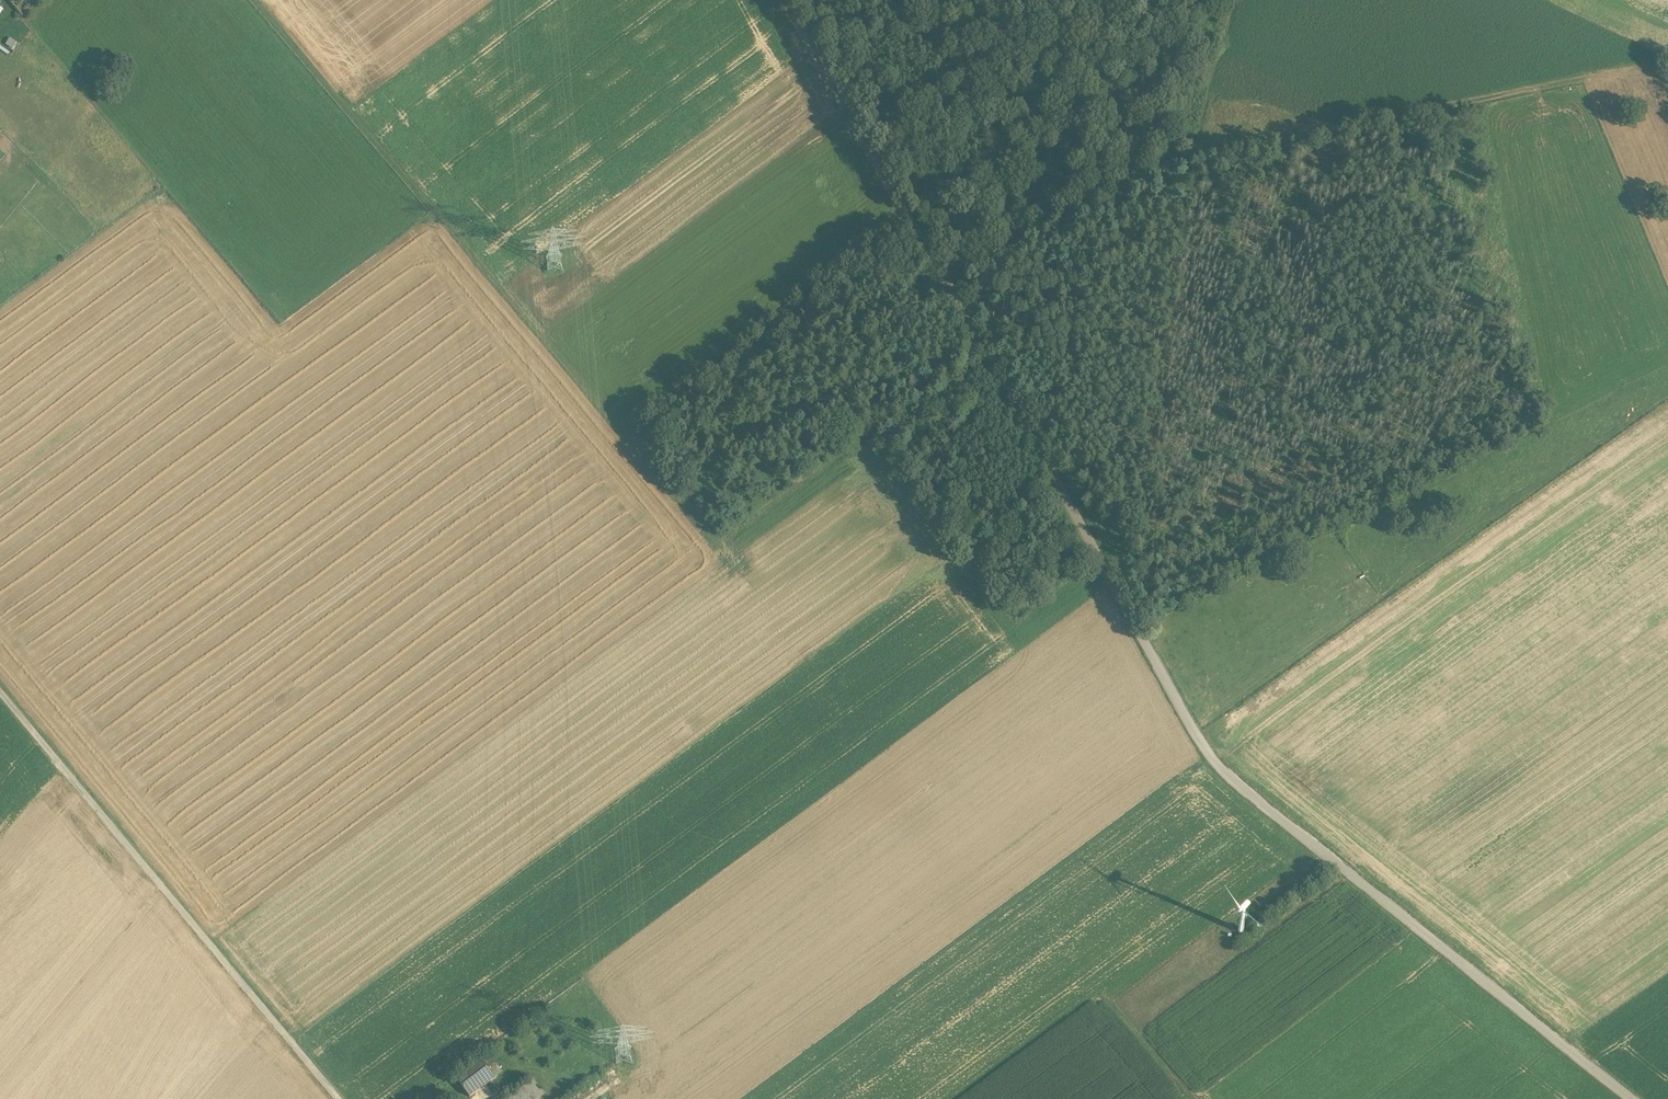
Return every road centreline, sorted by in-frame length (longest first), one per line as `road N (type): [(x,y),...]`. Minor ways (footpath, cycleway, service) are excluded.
road 1 (unclassified): [(1634,1098),(1223,770),(792,0)]
road 2 (track): [(951,287),(1190,166),(1667,72)]
road 3 (track): [(338,1098),(0,693)]
road 4 (track): [(1194,1098),(1106,995)]

